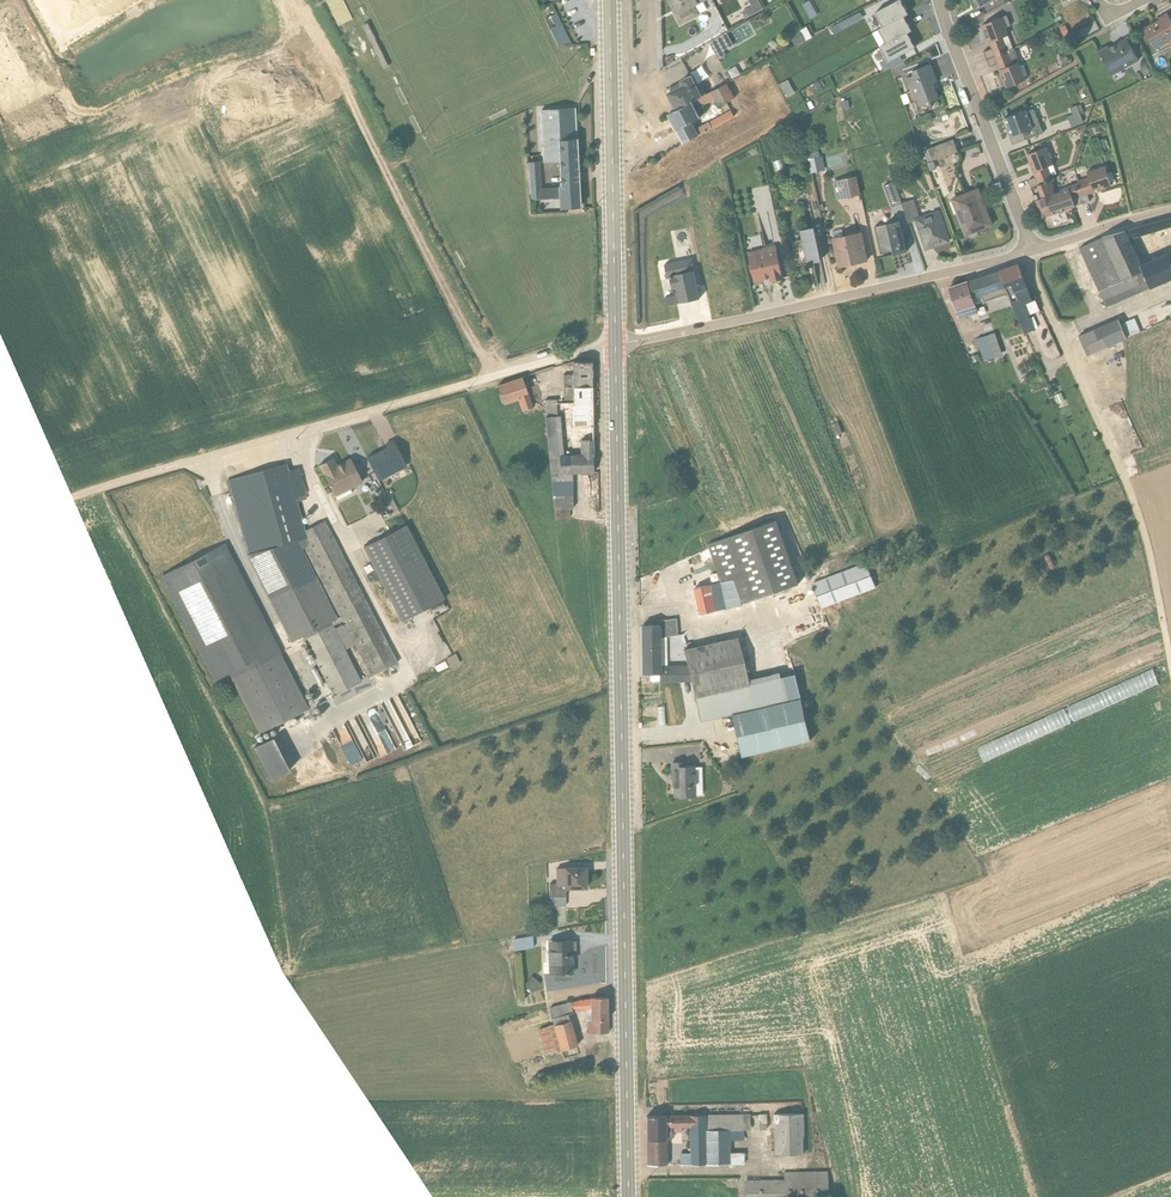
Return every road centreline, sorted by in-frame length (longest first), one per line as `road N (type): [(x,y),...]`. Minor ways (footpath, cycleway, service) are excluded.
road 1 (primary): [(629,1196),(615,345)]
road 2 (unclassified): [(615,345),(123,481),(0,524)]
road 3 (unclassified): [(1021,254),(1143,527),(1170,673)]
road 4 (residential): [(1021,254),(615,345)]
road 5 (primary): [(615,345),(609,0)]
road 6 (residential): [(1034,250),(943,0)]
road 7 (residential): [(1170,210),(1034,250)]

